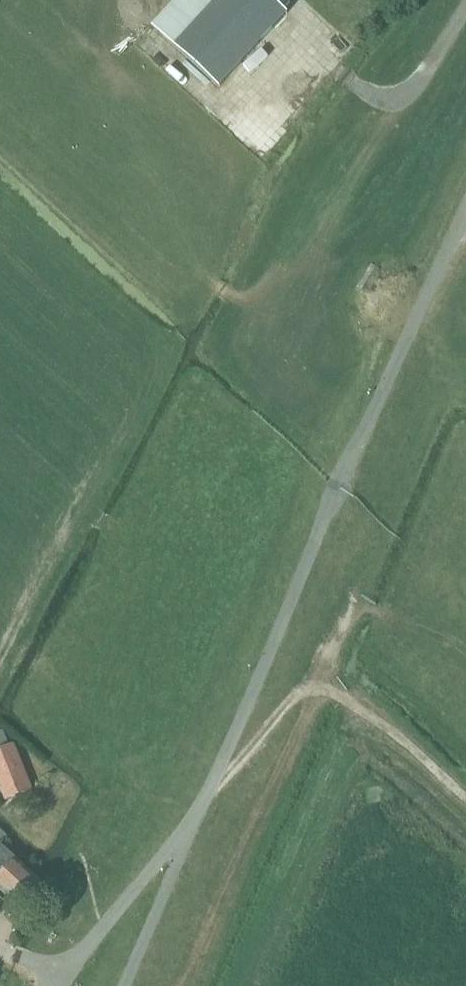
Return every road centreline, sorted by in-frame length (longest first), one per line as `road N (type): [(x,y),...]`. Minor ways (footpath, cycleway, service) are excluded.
road 1 (unclassified): [(193,828),(338,487),(465,214)]
road 2 (track): [(465,797),(403,739),(318,688),(302,690),(208,795)]

